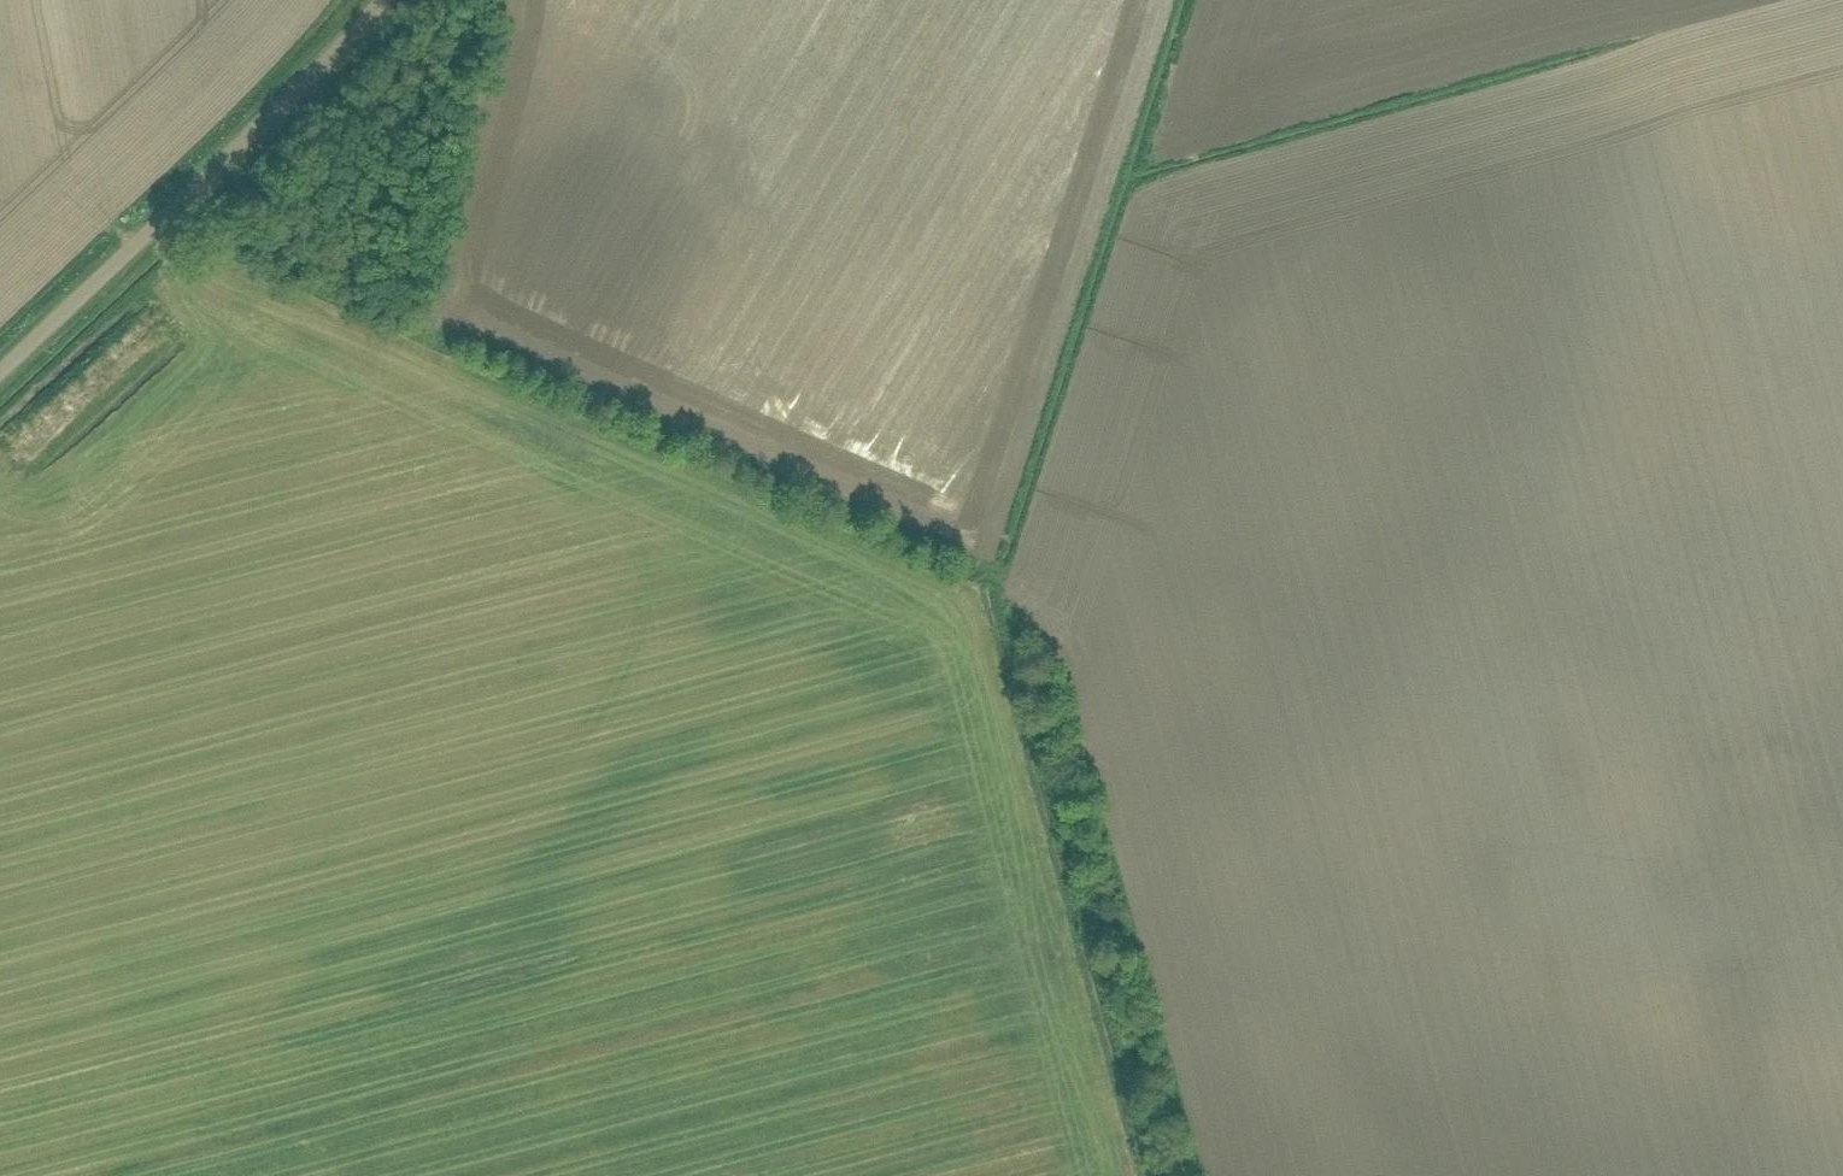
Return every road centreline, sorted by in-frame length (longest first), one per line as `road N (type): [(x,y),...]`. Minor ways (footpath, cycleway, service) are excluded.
road 1 (unclassified): [(0,373),(386,0)]

